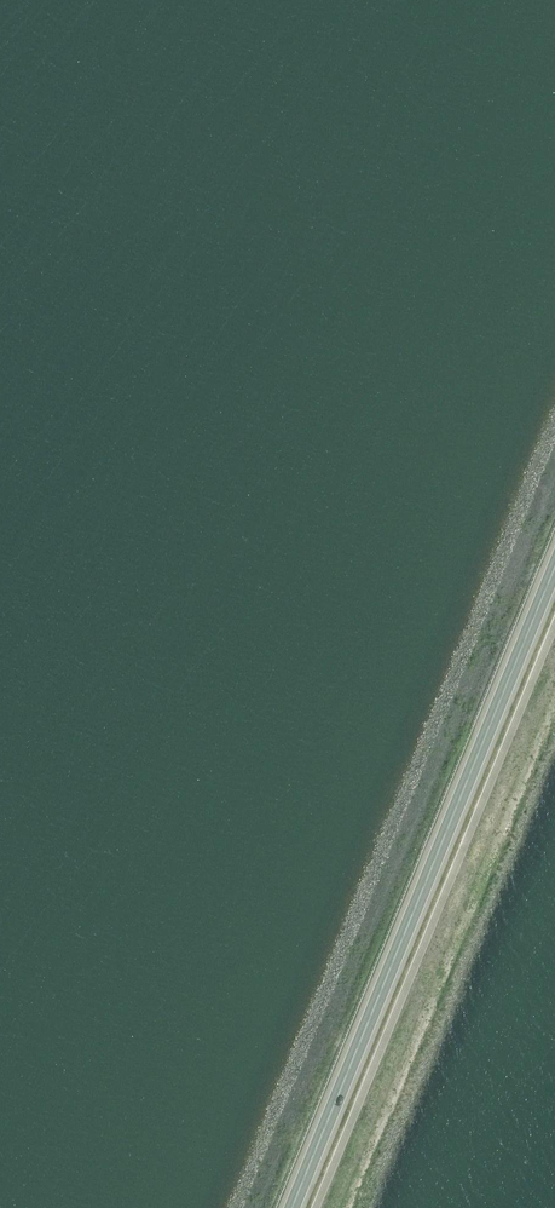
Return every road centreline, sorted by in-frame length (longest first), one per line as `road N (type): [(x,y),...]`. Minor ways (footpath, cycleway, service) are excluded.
road 1 (trunk): [(291,1207),(554,566)]

